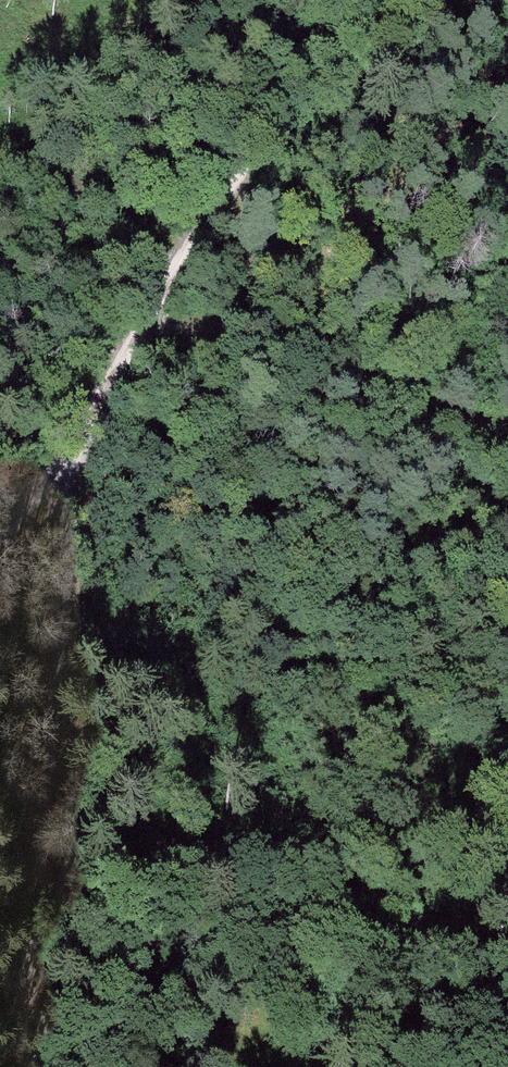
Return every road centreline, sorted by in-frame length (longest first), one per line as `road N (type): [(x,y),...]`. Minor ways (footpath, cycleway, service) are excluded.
road 1 (unclassified): [(0,524),(35,492),(242,162),(367,0)]
road 2 (track): [(34,1066),(65,571),(59,458)]
road 3 (track): [(136,329),(270,326),(381,394),(507,427)]
road 4 (track): [(507,892),(465,914),(385,978),(295,1066)]
road 5 (track): [(270,326),(243,250),(242,162)]

